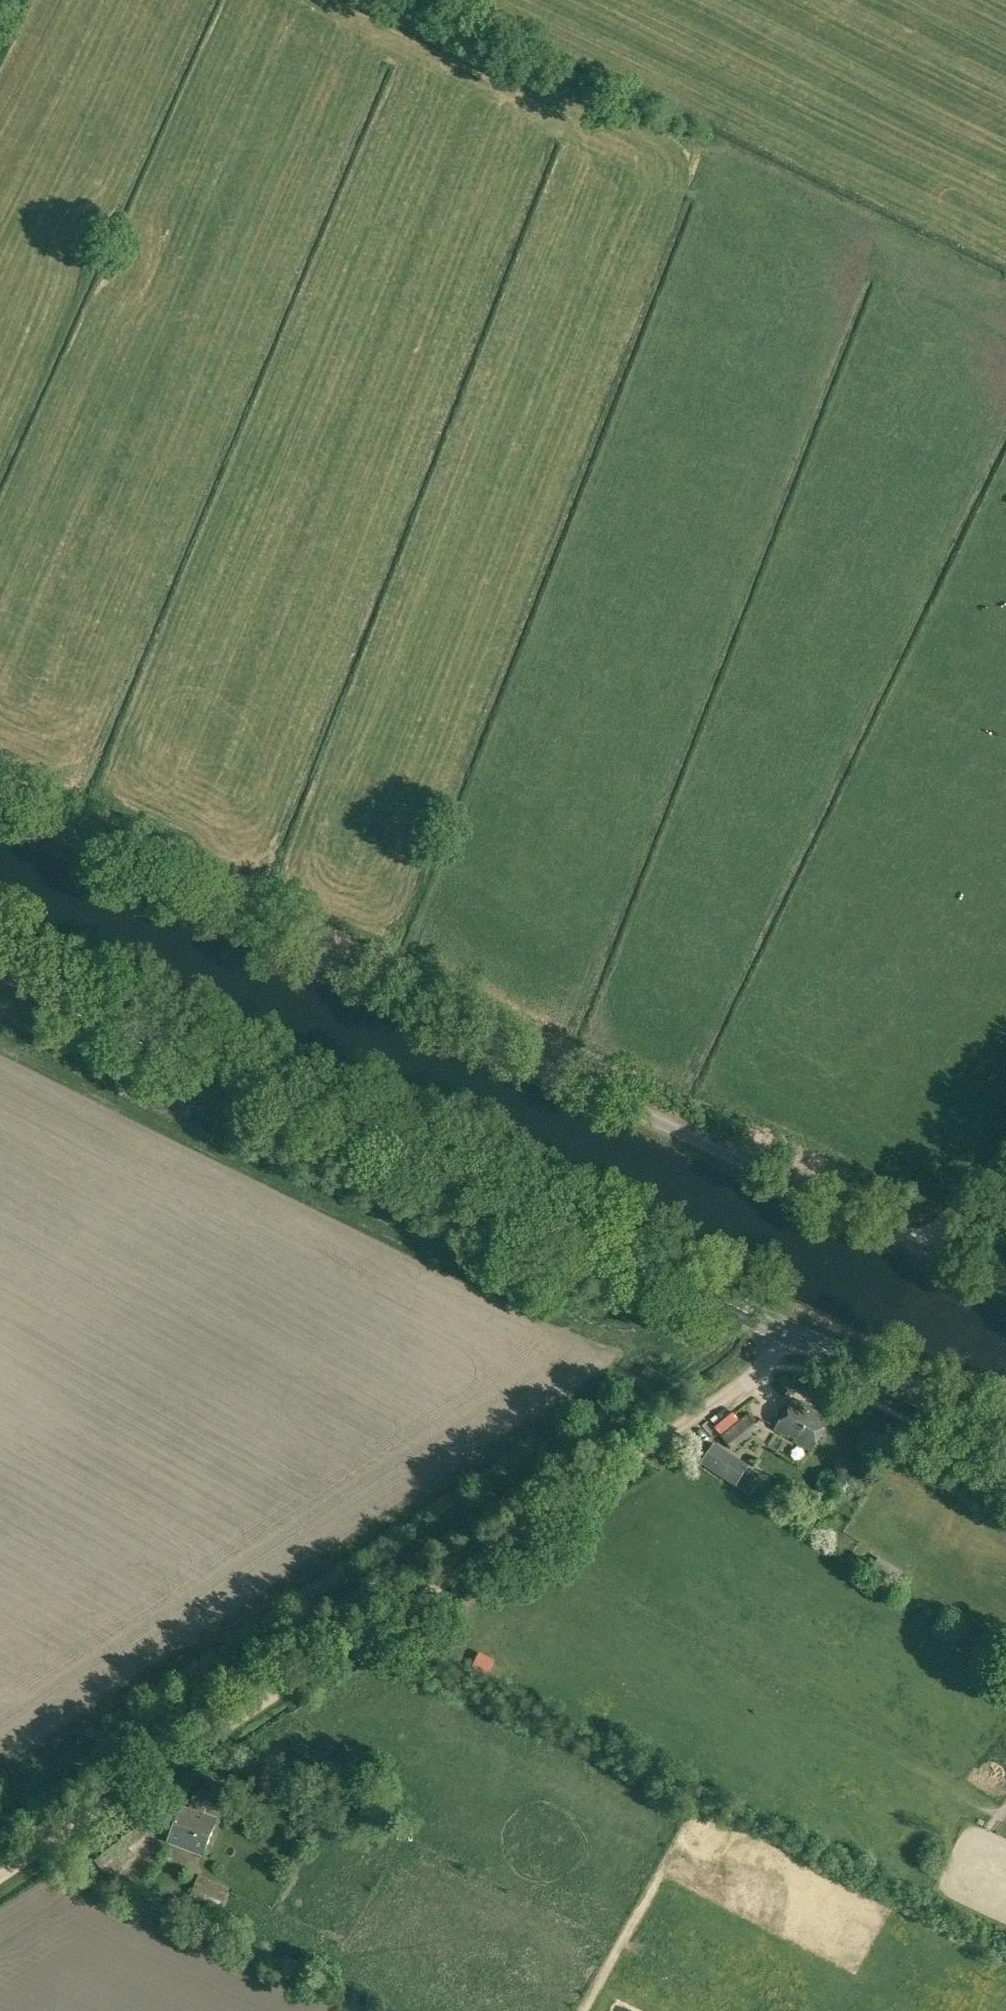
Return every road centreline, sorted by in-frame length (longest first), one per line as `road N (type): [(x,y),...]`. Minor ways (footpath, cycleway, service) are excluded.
road 1 (unclassified): [(1005,1285),(0,808)]
road 2 (secondary): [(1005,1436),(0,967)]
road 3 (track): [(0,1877),(745,1382),(784,1329)]
road 4 (track): [(925,1245),(1005,1150)]

